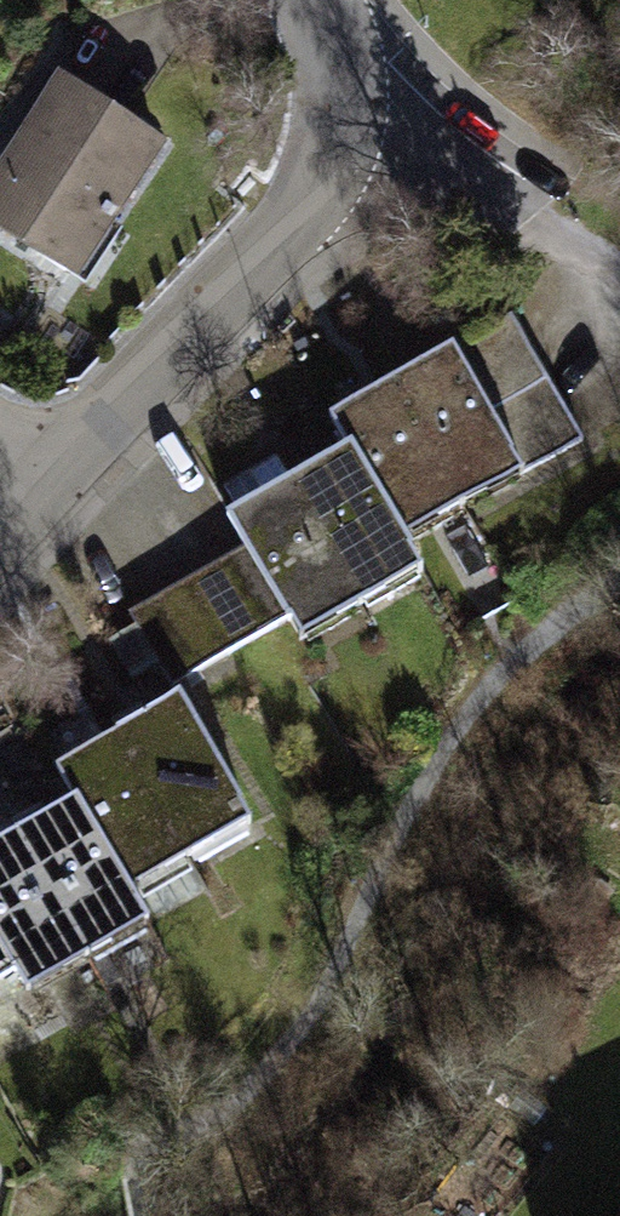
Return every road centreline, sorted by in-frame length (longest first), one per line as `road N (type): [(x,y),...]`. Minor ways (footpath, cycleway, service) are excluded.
road 1 (residential): [(0,513),(312,197),(335,132),(330,54),(305,0)]

